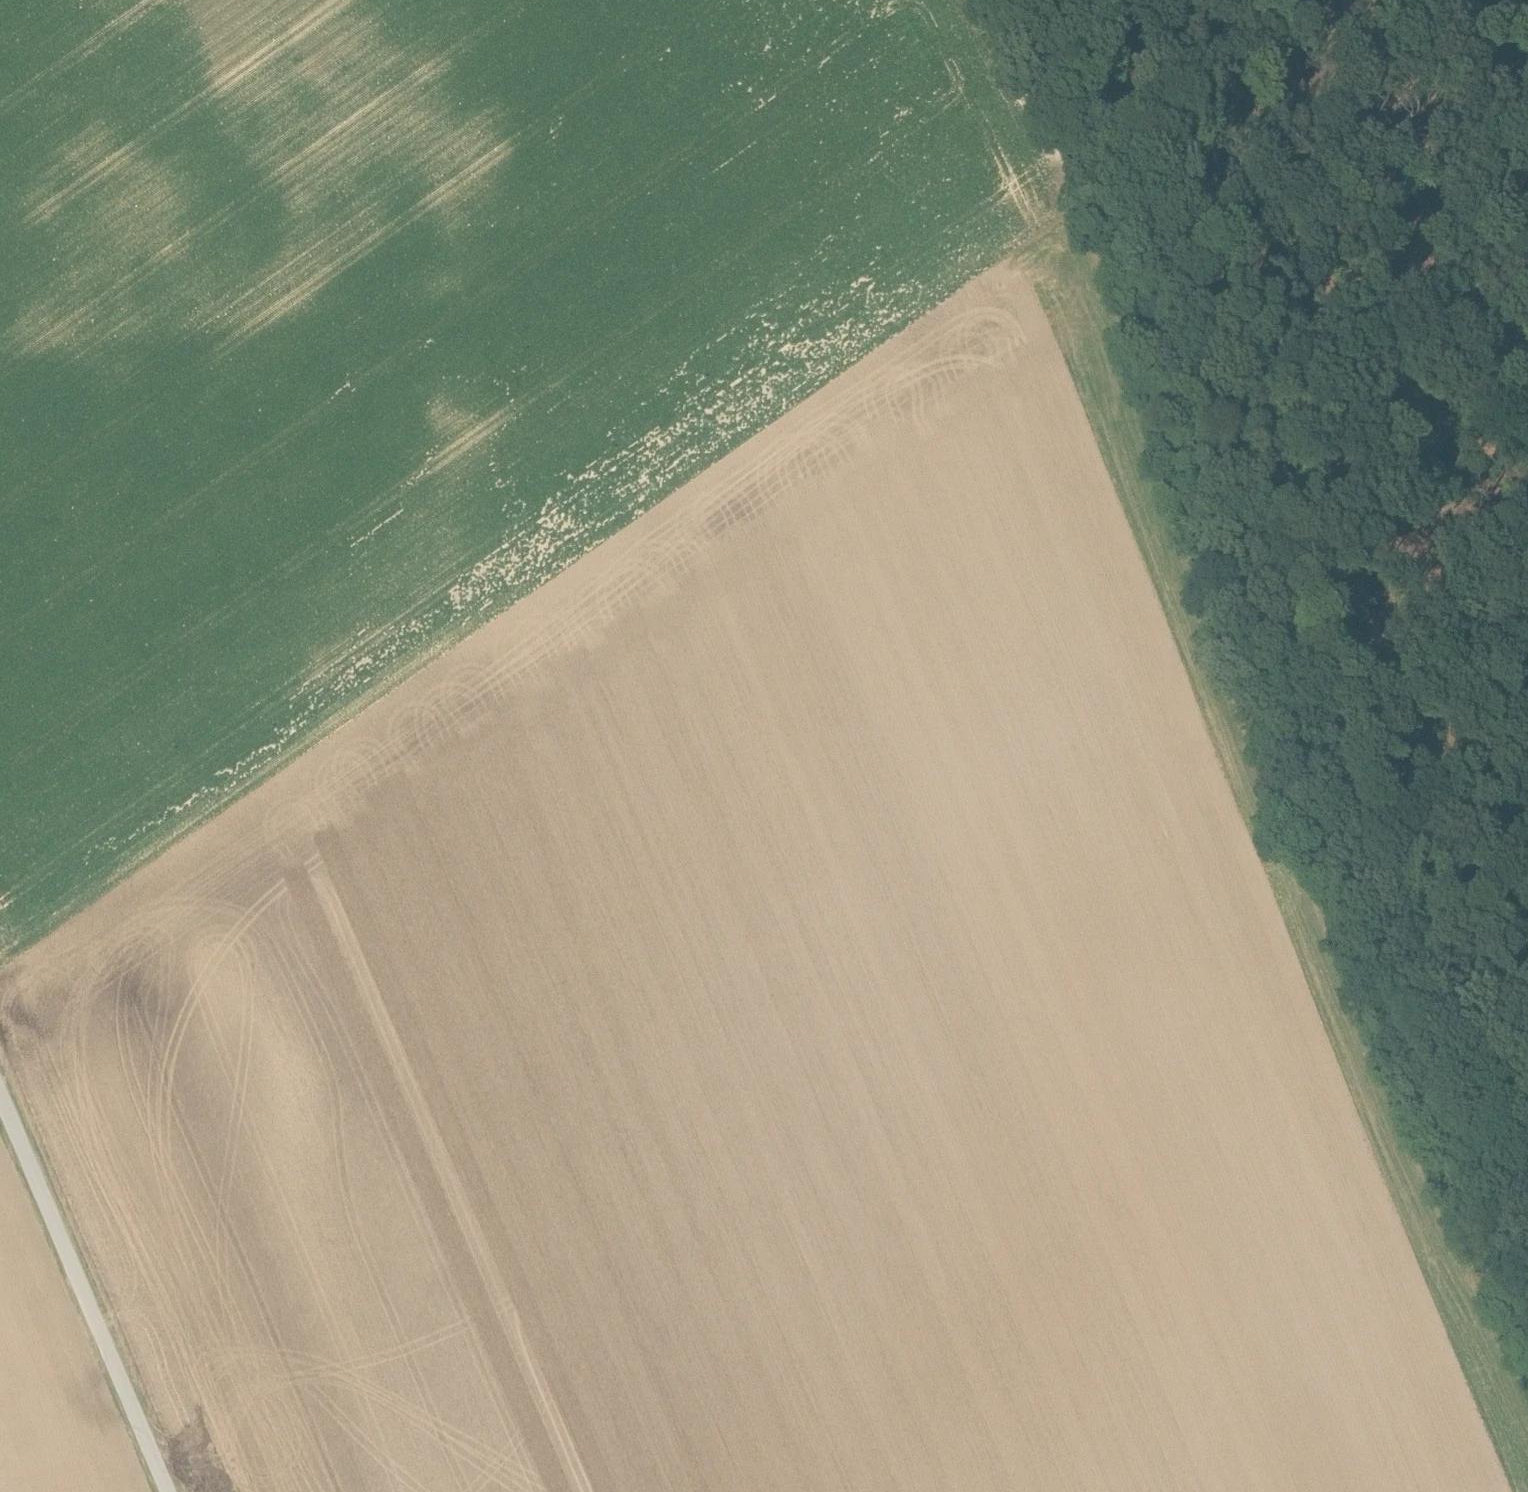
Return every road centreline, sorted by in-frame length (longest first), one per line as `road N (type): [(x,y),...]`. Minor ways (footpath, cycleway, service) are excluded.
road 1 (unclassified): [(166,1491),(0,1094)]

